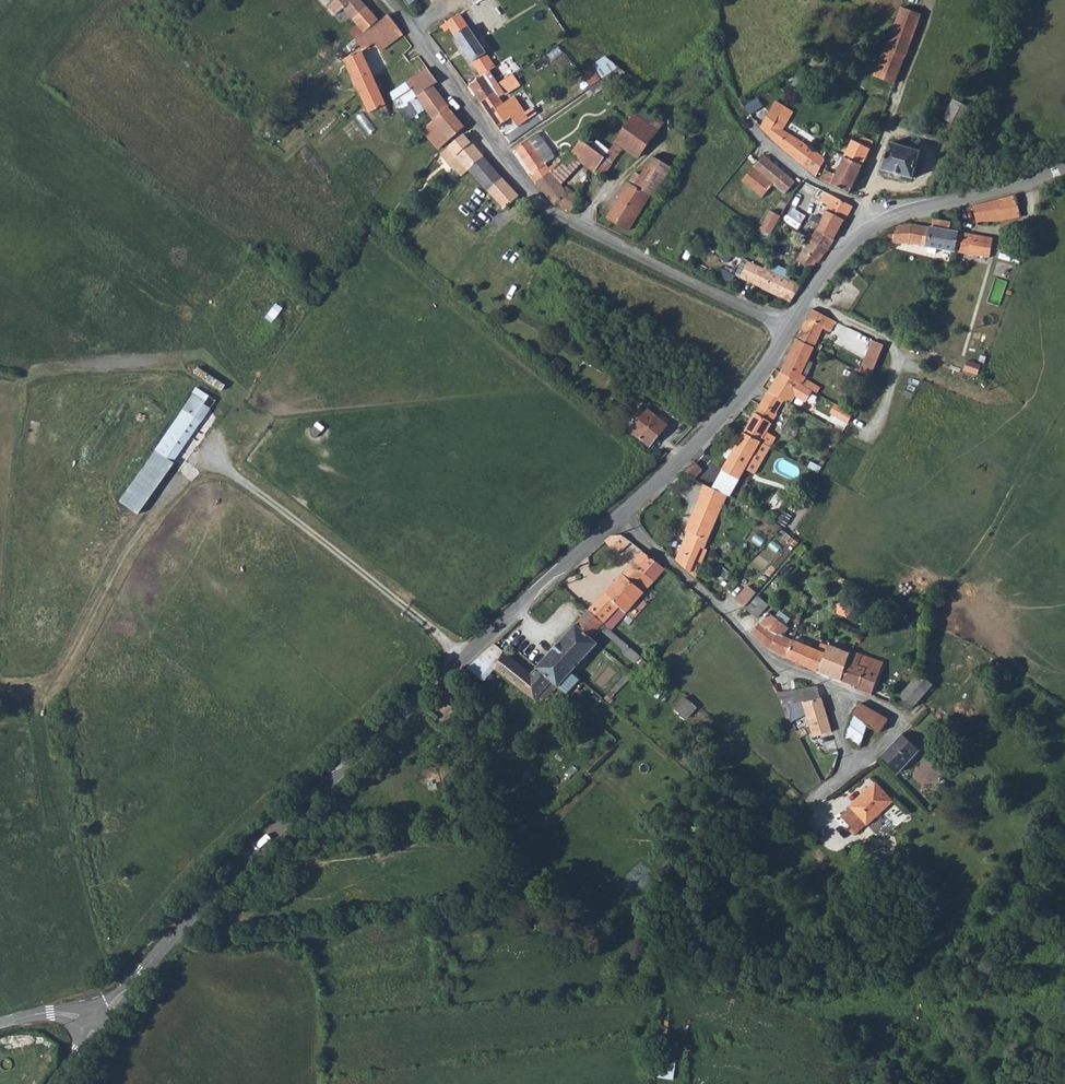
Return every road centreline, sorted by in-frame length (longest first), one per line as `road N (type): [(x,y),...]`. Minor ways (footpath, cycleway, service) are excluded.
road 1 (residential): [(789,328),(561,221),(528,190),(395,0)]
road 2 (unclassified): [(96,1019),(265,838),(462,660)]
road 3 (track): [(0,684),(43,688),(68,661),(126,550),(210,456)]
road 4 (unclassified): [(462,660),(210,456)]
road 5 (residential): [(840,691),(776,665),(619,514)]
road 6 (unclassified): [(619,514),(731,407),(789,328)]
road 7 (unclassified): [(462,660),(619,514)]
road 8 (unclassified): [(886,219),(1064,168)]
road 9 (residential): [(750,126),(799,174),(886,219)]
road 10 (residential): [(843,775),(904,717),(840,691)]
road 11 (unclassified): [(789,328),(831,263),(886,219)]

